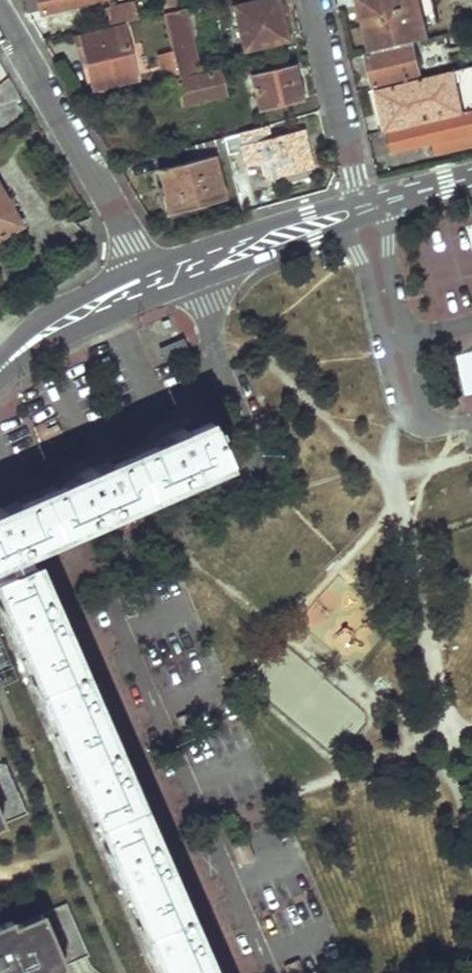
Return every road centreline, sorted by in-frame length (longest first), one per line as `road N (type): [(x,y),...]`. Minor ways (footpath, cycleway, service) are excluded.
road 1 (residential): [(221,362),(254,450),(250,469),(236,488),(130,536),(109,587),(269,972)]
road 2 (residential): [(0,12),(131,241),(147,284)]
road 3 (residential): [(386,202),(417,396),(413,417)]
road 4 (residential): [(413,417),(400,401),(353,212)]
road 5 (residential): [(315,0),(364,208)]
road 6 (residential): [(353,212),(309,214),(246,233),(191,269)]
road 7 (residential): [(191,269),(255,260),(315,238),(353,212)]
road 8 (residential): [(0,371),(22,347),(147,284)]

